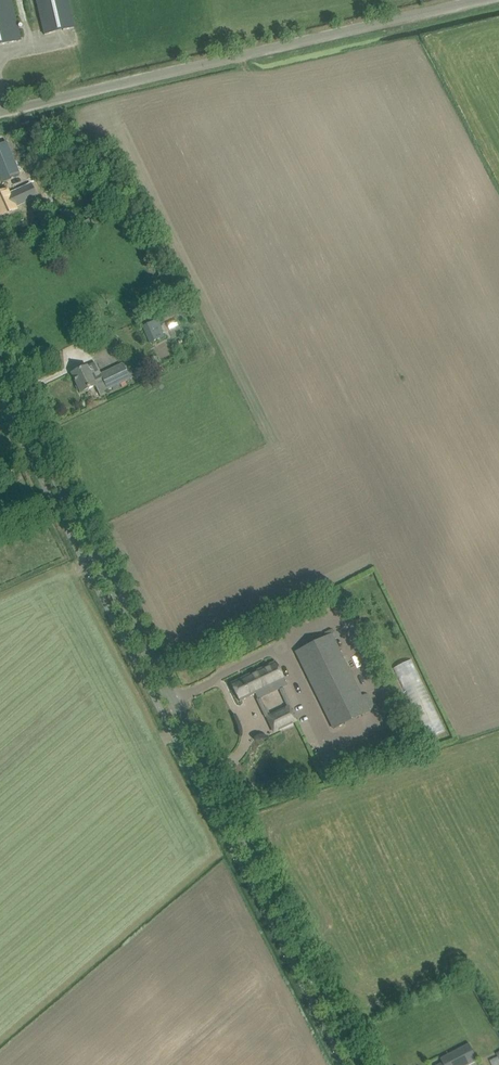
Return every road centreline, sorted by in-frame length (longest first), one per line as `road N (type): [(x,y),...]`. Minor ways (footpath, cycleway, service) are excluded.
road 1 (tertiary): [(361,1064),(0,365)]
road 2 (unclassified): [(0,111),(475,0)]

